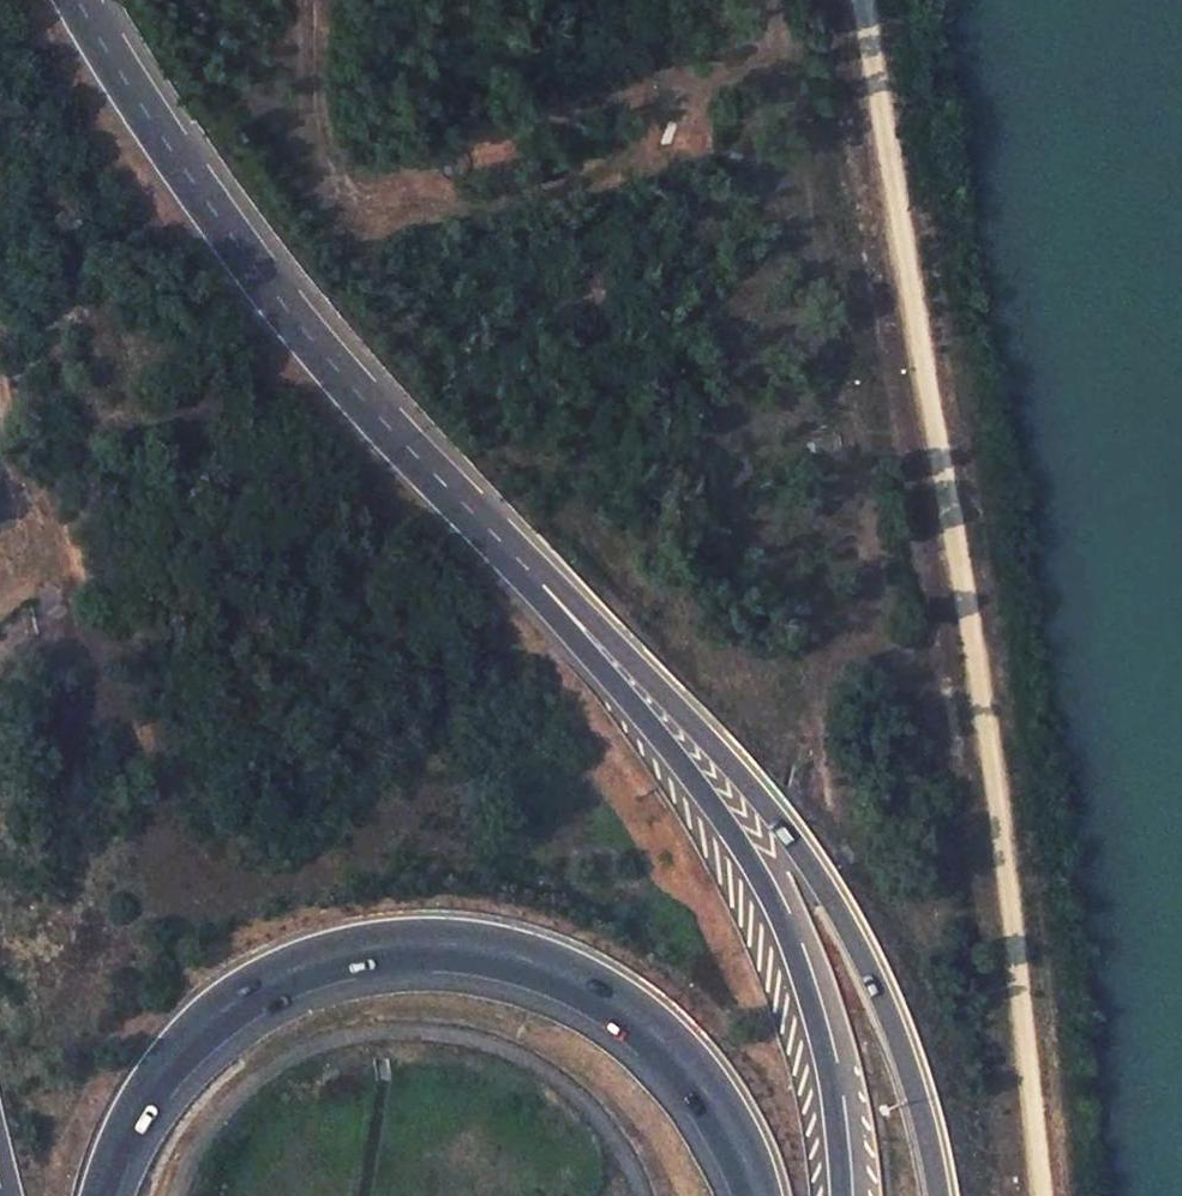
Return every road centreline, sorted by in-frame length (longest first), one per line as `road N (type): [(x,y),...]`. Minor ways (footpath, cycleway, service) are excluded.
road 1 (track): [(854,0),(987,724),(1039,1195)]
road 2 (motorway): [(99,1195),(154,1086),(243,996),(343,955),(423,944),(536,965),(636,1018),(715,1106),(756,1195)]
road 3 (motorway): [(541,583),(322,351),(237,246),(78,0)]
road 4 (trunk): [(936,1195),(905,1064),(818,878),(726,759),(541,583)]
road 5 (motorway): [(841,1195),(820,1043),(764,885),(696,780),(541,583)]

